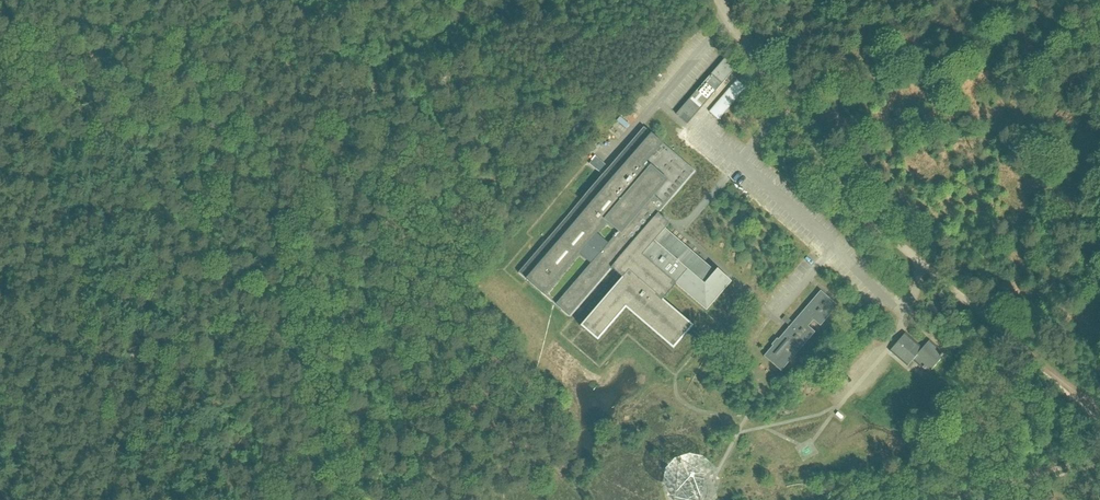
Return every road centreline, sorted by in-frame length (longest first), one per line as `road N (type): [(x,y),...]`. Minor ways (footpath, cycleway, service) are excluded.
road 1 (unclassified): [(718,0),(850,199),(987,318)]
road 2 (track): [(1099,455),(950,499)]
road 3 (track): [(1099,409),(987,318)]

